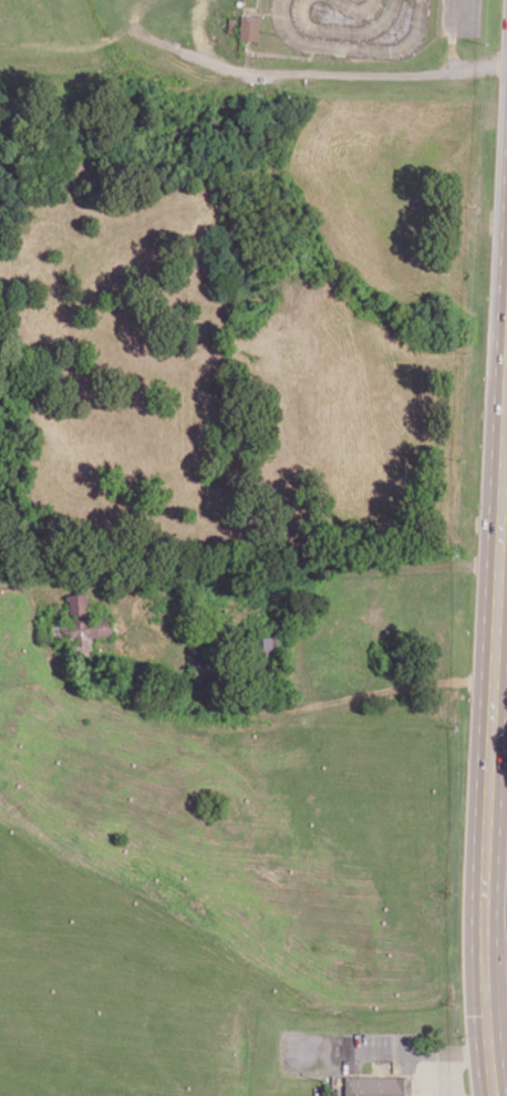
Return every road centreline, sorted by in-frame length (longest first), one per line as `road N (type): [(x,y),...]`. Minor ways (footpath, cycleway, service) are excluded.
road 1 (primary): [(496,665),(485,916),(496,1095)]
road 2 (primary): [(506,422),(496,665)]

